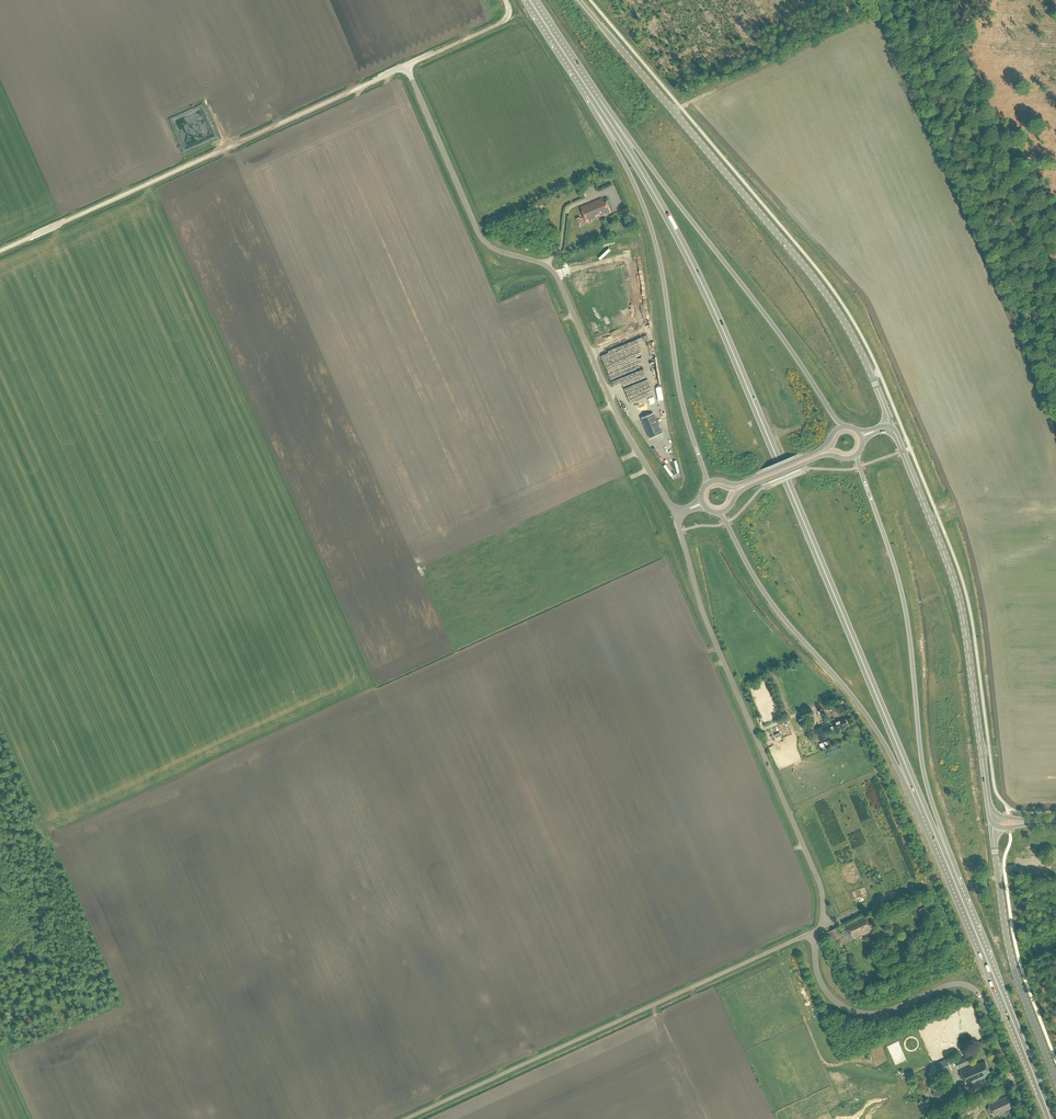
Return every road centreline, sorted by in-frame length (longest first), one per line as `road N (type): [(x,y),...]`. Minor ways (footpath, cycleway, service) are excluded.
road 1 (trunk): [(593,97),(647,177),(707,294),(925,812)]
road 2 (unclassified): [(676,514),(629,438),(557,278),(544,265),(499,251),(476,229),(406,65)]
road 3 (tertiary): [(580,0),(819,283),(871,373),(887,428)]
road 4 (unclassified): [(404,1118),(820,928)]
road 5 (unclassified): [(0,250),(406,65)]
road 6 (trunk): [(957,888),(925,776),(903,597),(857,456)]
road 7 (unclassified): [(820,928),(818,880),(711,633),(676,514)]
road 8 (trunk): [(841,427),(768,318),(593,97)]
road 9 (trunk): [(593,97),(653,235),(679,391),(706,485)]
road 10 (tertiary): [(887,428),(958,593),(988,799)]
road 11 (unclassified): [(1032,1118),(978,992),(956,983),(882,1012),(847,1009),(815,969),(820,928)]
road 12 (trunk): [(717,513),(768,597),(867,717),(925,812)]
road 13 (track): [(948,17),(1042,233),(1055,301)]
road 14 (tertiary): [(1055,1080),(1011,957),(995,825)]
road 15 (tertiary): [(717,513),(746,488),(822,456),(857,456)]
road 16 (trunk): [(1051,1118),(994,976)]
road 17 (tertiary): [(841,427),(822,450),(742,483),(706,485)]
road 18 (track): [(406,65),(507,20),(506,0)]

